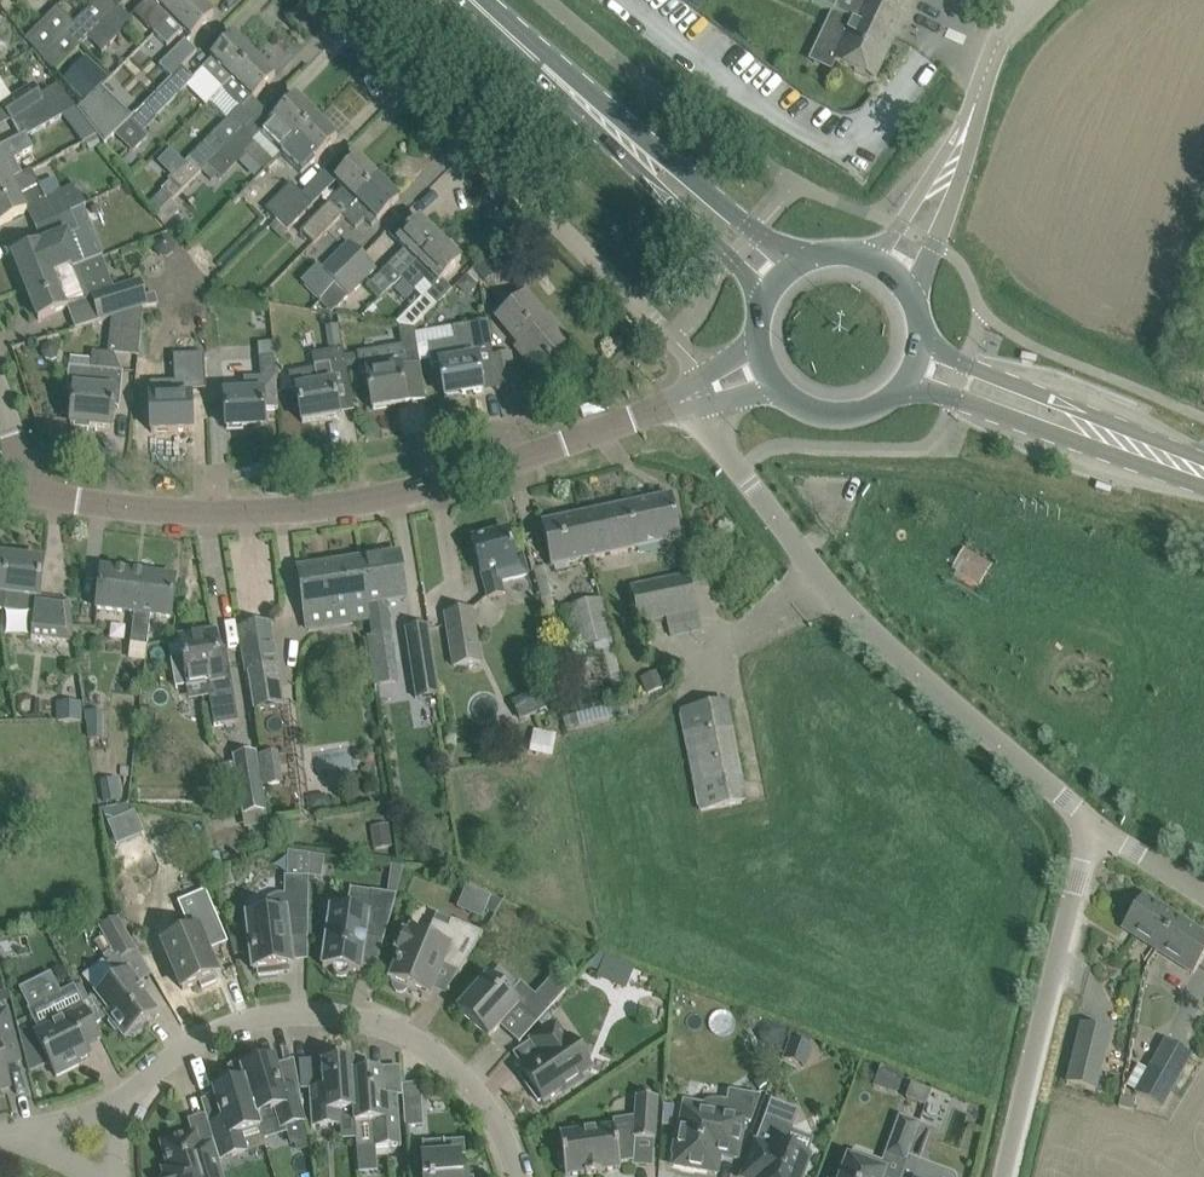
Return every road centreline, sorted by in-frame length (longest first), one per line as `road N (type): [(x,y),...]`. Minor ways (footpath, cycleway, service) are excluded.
road 1 (residential): [(36,493),(230,516),(396,496),(707,394)]
road 2 (unclassified): [(1092,823),(954,707),(830,585),(735,469),(707,394)]
road 3 (residential): [(707,394),(674,339),(332,0)]
road 4 (residential): [(120,1103),(244,1022),(321,1011),(401,1027),(438,1048),(482,1091),(523,1176)]
road 5 (unclassified): [(1002,1176),(1092,823)]
road 6 (secondary): [(797,264),(670,159),(581,101)]
road 7 (secondary): [(581,101),(767,296)]
road 8 (secondary): [(903,386),(1068,440),(1143,448)]
road 9 (secondary): [(1143,448),(1065,405),(920,349)]
road 10 (unclassified): [(915,300),(962,170),(961,141)]
road 11 (unclassified): [(961,141),(1000,37),(1024,0)]
road 12 (secondary): [(581,101),(472,0)]
road 13 (unclassified): [(961,141),(940,160),(873,259)]
road 14 (secondary): [(780,390),(802,406),(856,414),(903,386)]
road 15 (unclassified): [(1203,894),(1092,823)]

